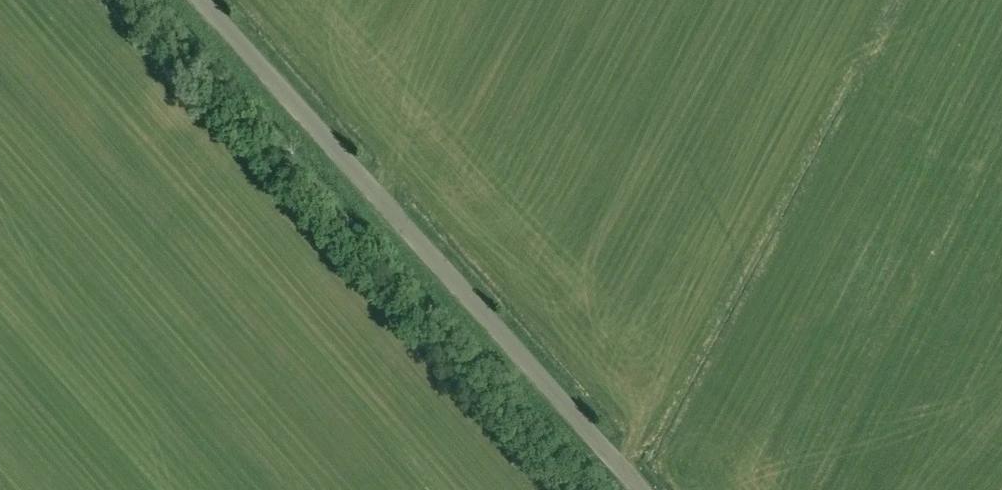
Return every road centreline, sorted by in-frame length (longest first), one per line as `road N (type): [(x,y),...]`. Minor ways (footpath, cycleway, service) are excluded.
road 1 (unclassified): [(638,489),(200,0)]

